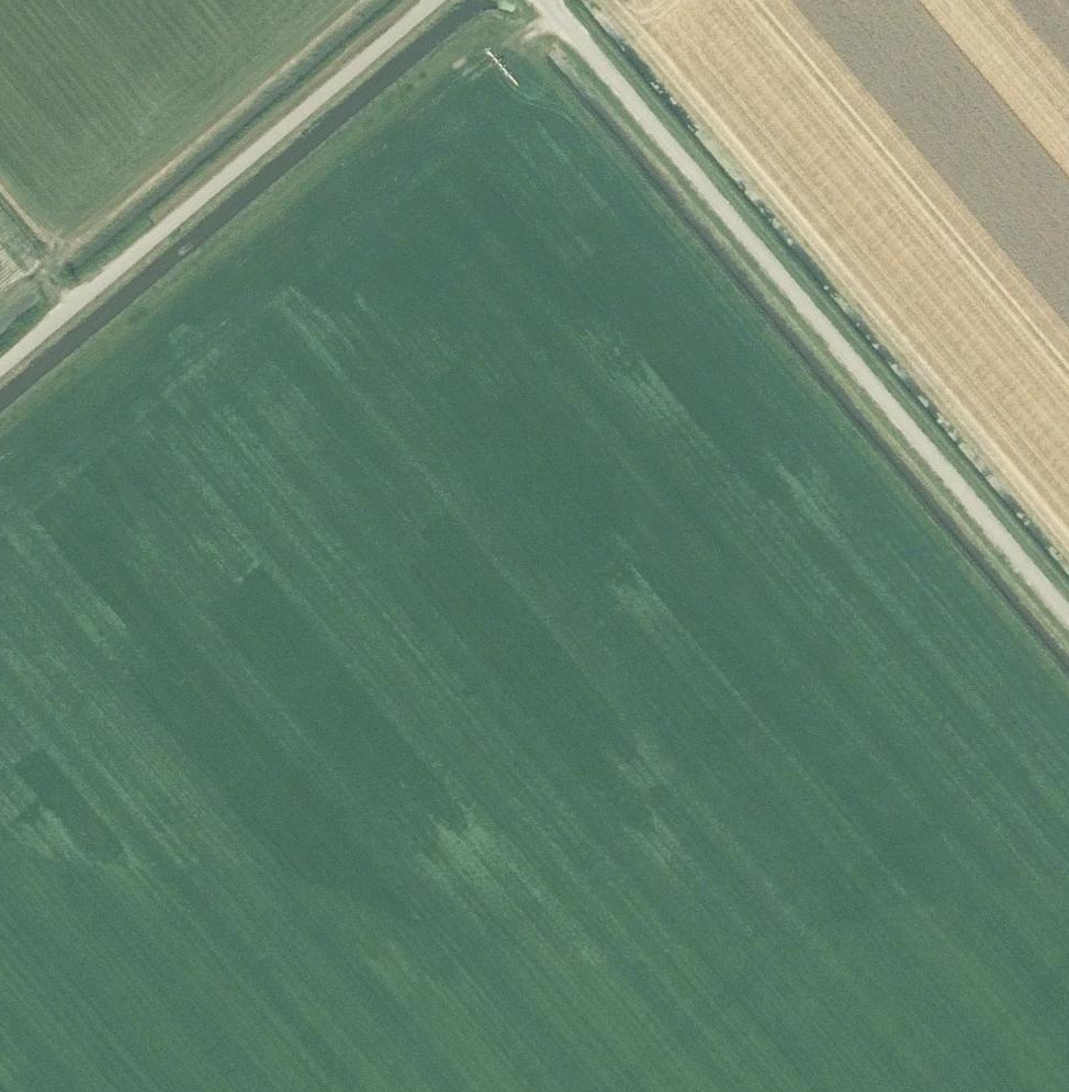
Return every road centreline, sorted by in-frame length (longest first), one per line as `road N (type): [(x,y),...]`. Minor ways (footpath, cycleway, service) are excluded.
road 1 (unclassified): [(1068,624),(547,0)]
road 2 (unclassified): [(0,350),(411,0)]

